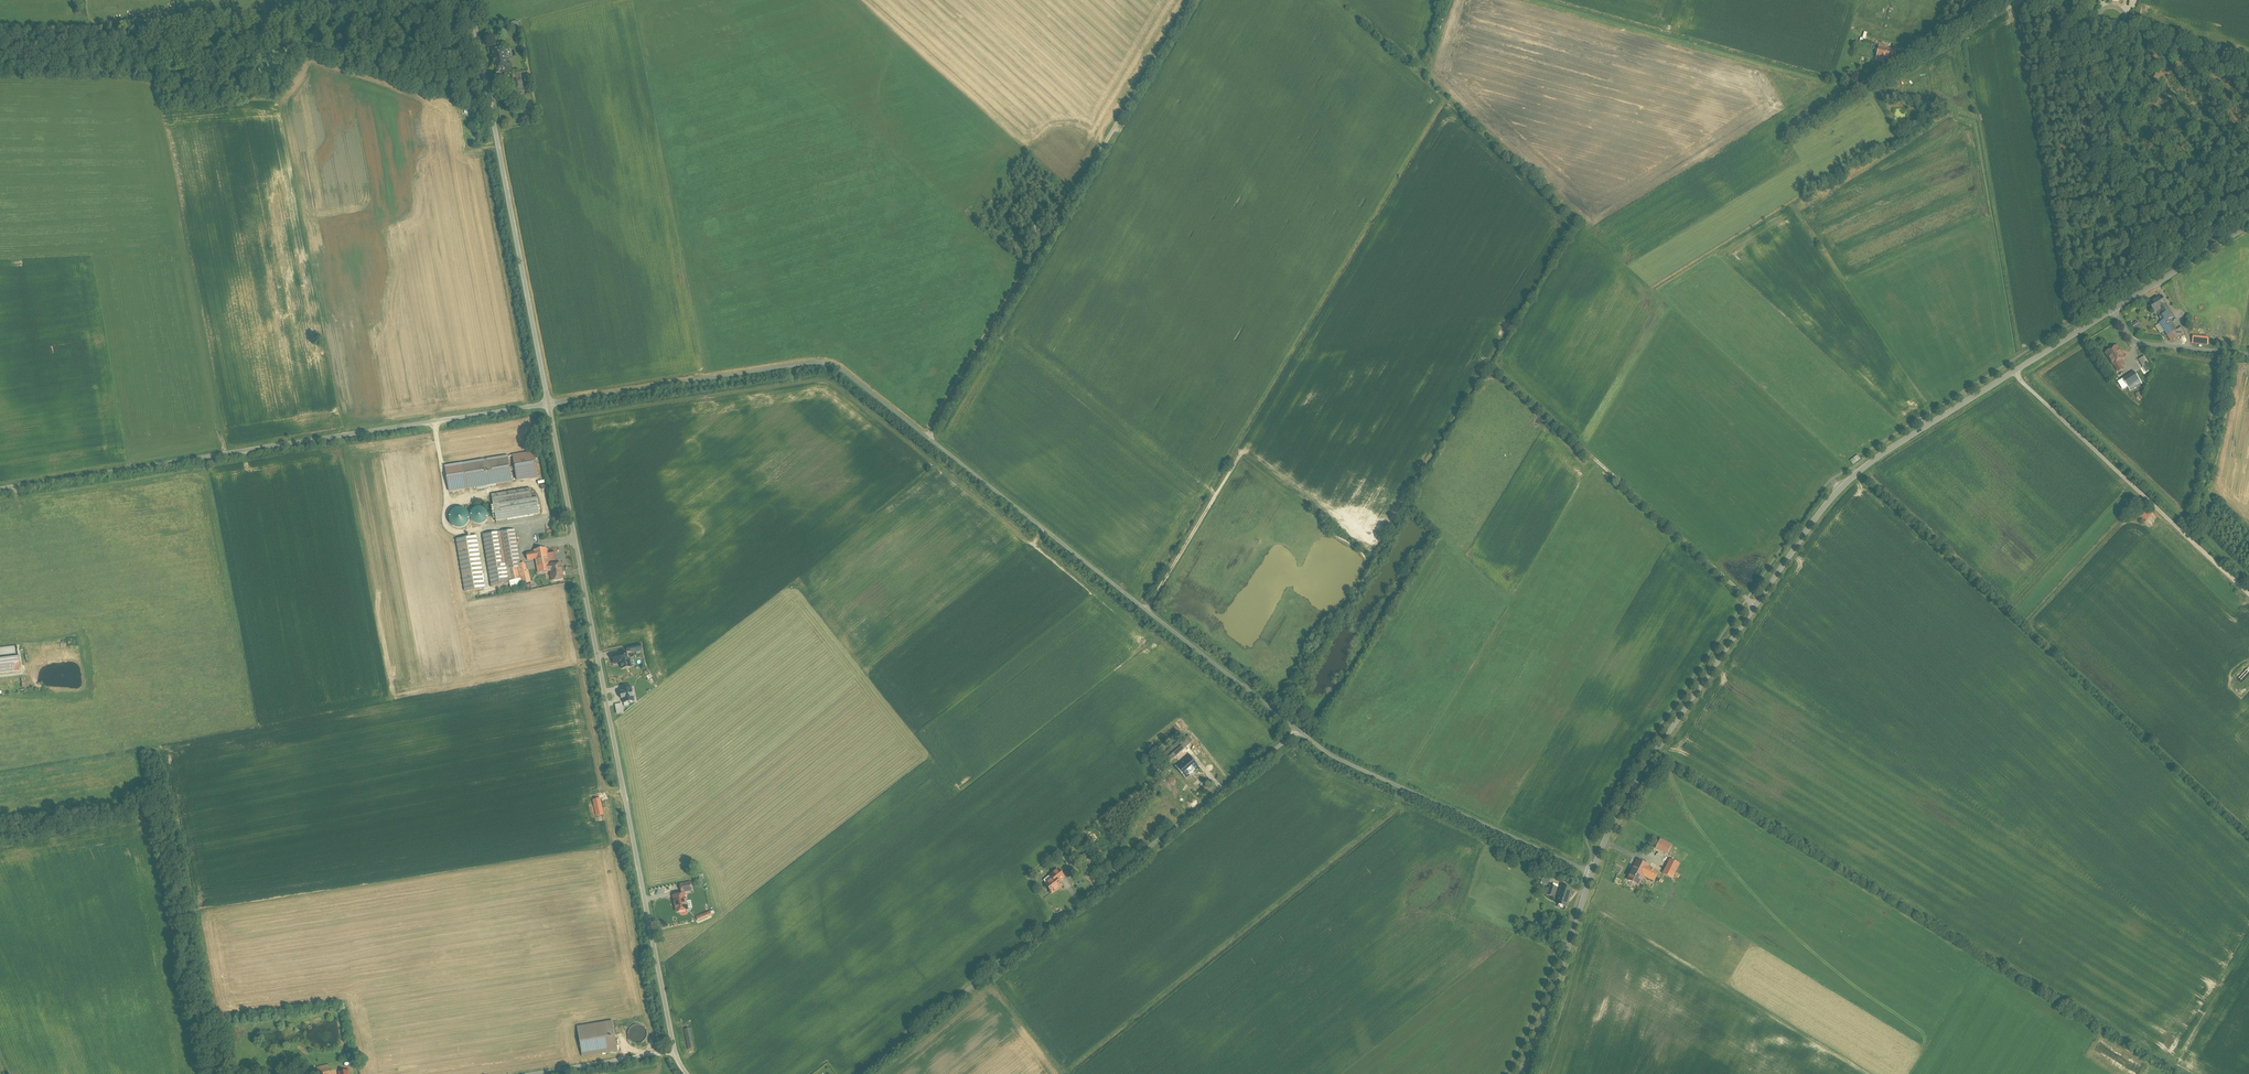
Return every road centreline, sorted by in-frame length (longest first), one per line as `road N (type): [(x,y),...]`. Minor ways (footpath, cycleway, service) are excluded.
road 1 (unclassified): [(1299,730),(834,365),(812,360),(549,405)]
road 2 (tertiary): [(1592,872),(1642,773),(1840,489),(1879,456),(2114,310)]
road 3 (unclassified): [(549,405),(676,1051)]
road 4 (unclassified): [(0,489),(549,405)]
road 5 (unclassified): [(1299,730),(863,1073)]
road 6 (track): [(928,435),(1193,0)]
road 7 (track): [(0,75),(162,77),(286,35),(488,99)]
road 8 (unclassified): [(549,405),(470,0)]
road 9 (track): [(1755,606),(1496,369)]
road 10 (track): [(0,26),(263,18),(345,0)]
road 11 (unclassified): [(1592,872),(1327,753),(1299,730)]
road 12 (track): [(2248,595),(2014,372)]
road 13 (unclassified): [(2248,76),(2042,0)]
road 14 (tertiary): [(1518,1073),(1592,872)]
road 15 (track): [(1145,607),(1240,455)]
road 16 (tertiary): [(2114,310),(2248,226)]
road 17 (unclassified): [(2248,355),(2138,344),(2114,310)]
road 18 (unclassified): [(676,1051),(530,1073)]

